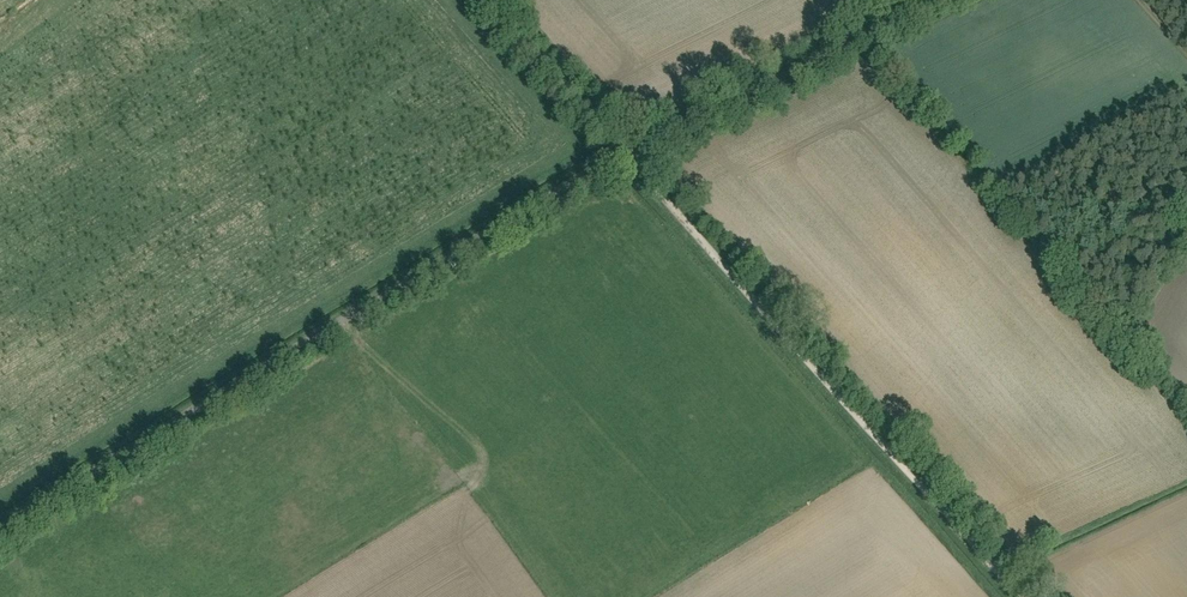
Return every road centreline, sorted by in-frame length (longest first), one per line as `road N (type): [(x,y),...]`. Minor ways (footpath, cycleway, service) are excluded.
road 1 (unclassified): [(0,527),(625,157),(940,0)]
road 2 (track): [(1023,596),(486,0)]

